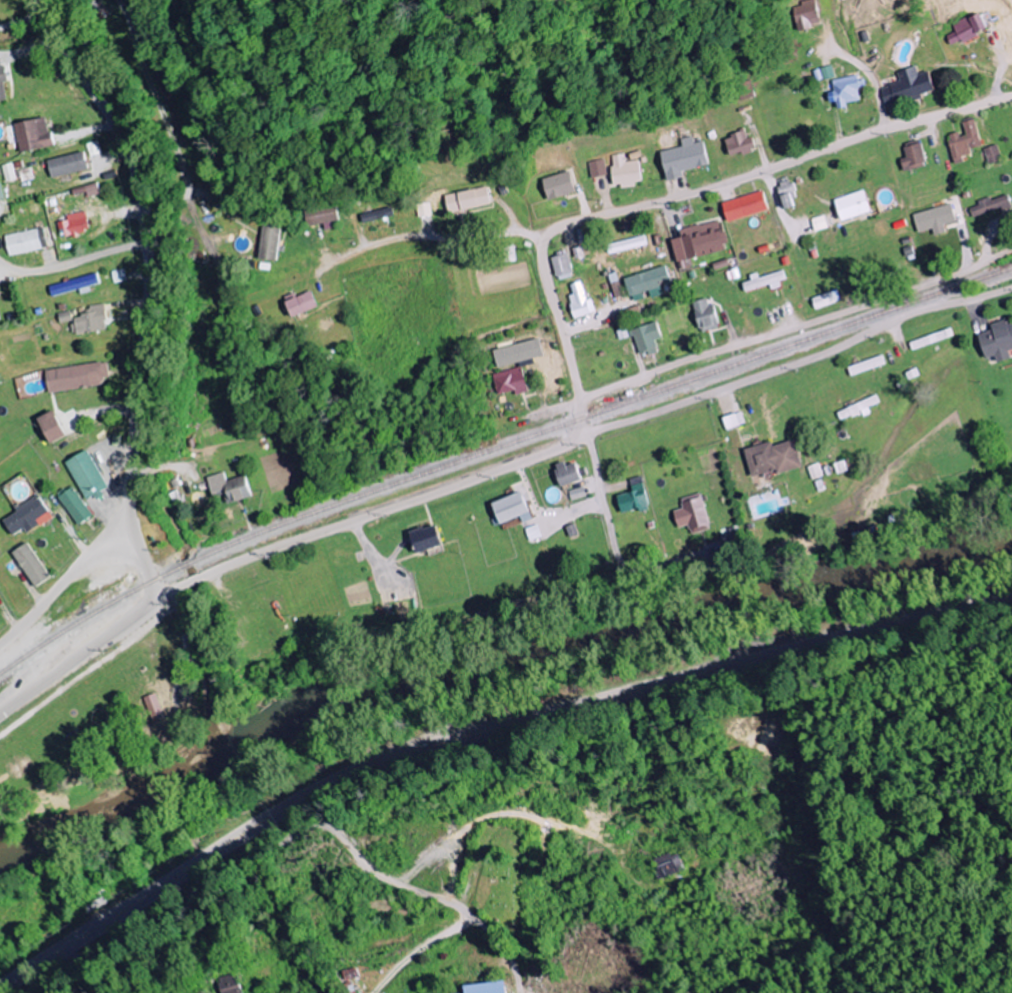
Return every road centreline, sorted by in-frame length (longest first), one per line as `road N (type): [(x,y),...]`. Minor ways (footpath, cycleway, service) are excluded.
road 1 (secondary): [(0,983),(283,805),(373,762),(1011,598)]
road 2 (residential): [(587,439),(544,273),(550,233),(1011,95)]
road 3 (tertiary): [(148,595),(128,514),(145,312),(139,207),(124,149),(32,0)]
road 4 (residential): [(0,738),(166,613),(181,614),(187,658),(168,731),(35,801),(0,797)]
road 5 (residential): [(148,595),(587,439)]
road 6 (residential): [(579,399),(1011,250)]
road 7 (residential): [(587,439),(910,315),(1011,288)]
road 8 (residential): [(143,893),(155,900),(200,889),(303,832),(323,830),(391,885)]
road 9 (residential): [(587,439),(621,564),(640,571),(692,555)]
road 10 (residential): [(139,207),(172,197),(179,177),(148,96),(112,49)]
road 11 (residential): [(545,241),(404,238),(347,251)]
road 12 (tertiary): [(0,715),(129,619),(148,595)]
road 13 (residential): [(128,514),(0,646)]
road 14 (residential): [(510,969),(495,944),(460,916),(391,885)]

